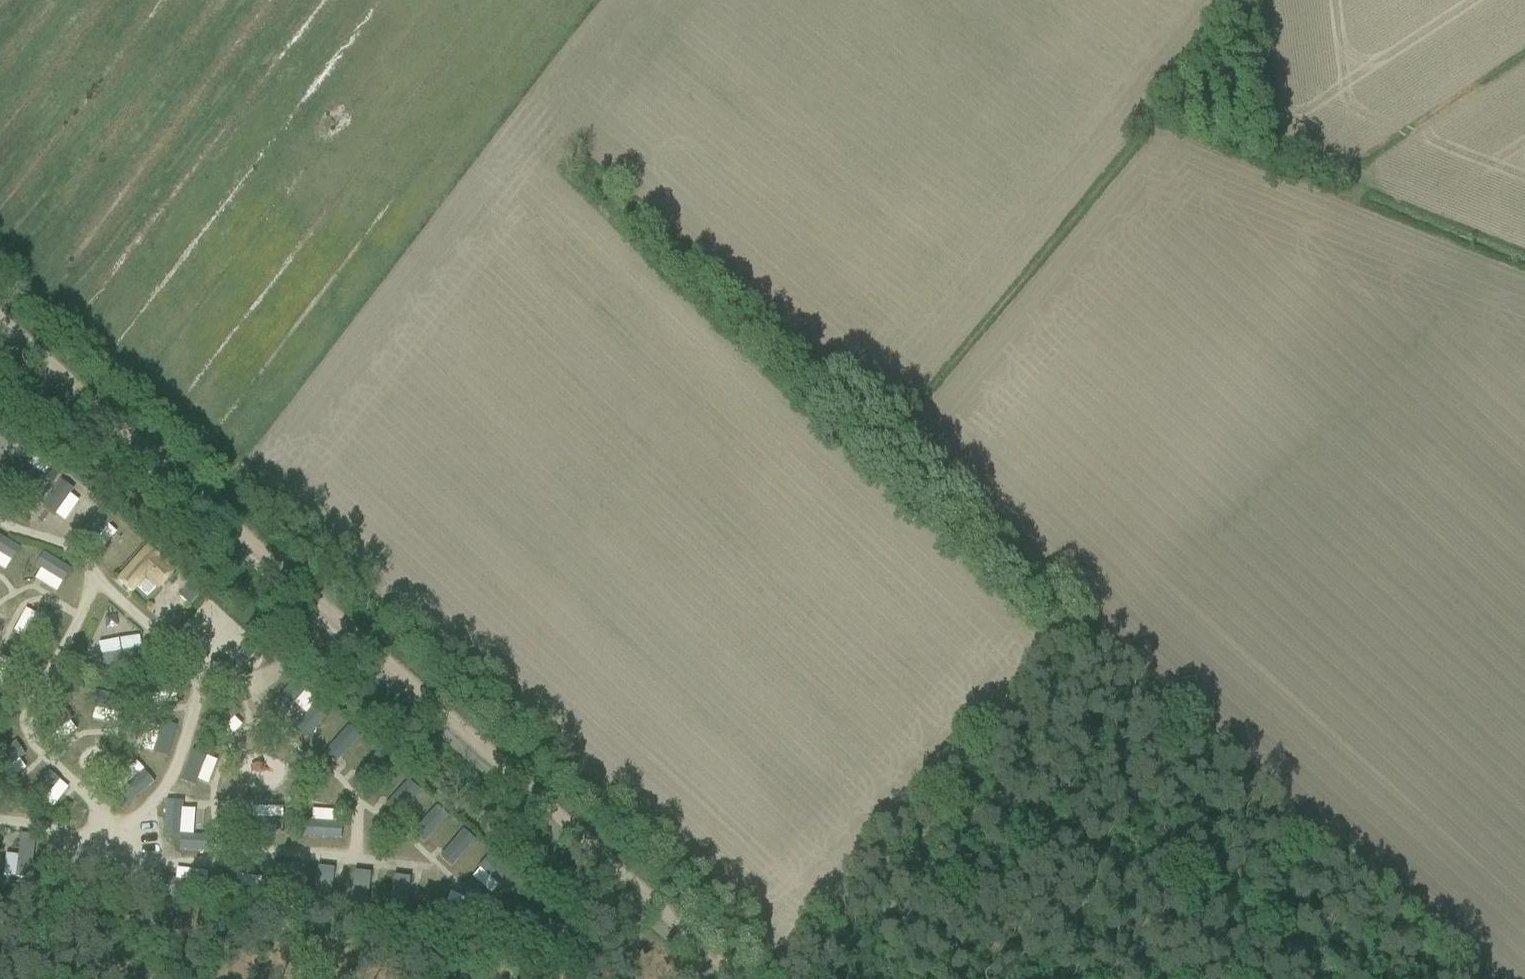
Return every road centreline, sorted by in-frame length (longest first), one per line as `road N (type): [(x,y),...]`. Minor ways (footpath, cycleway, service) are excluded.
road 1 (track): [(735,978),(0,320)]

